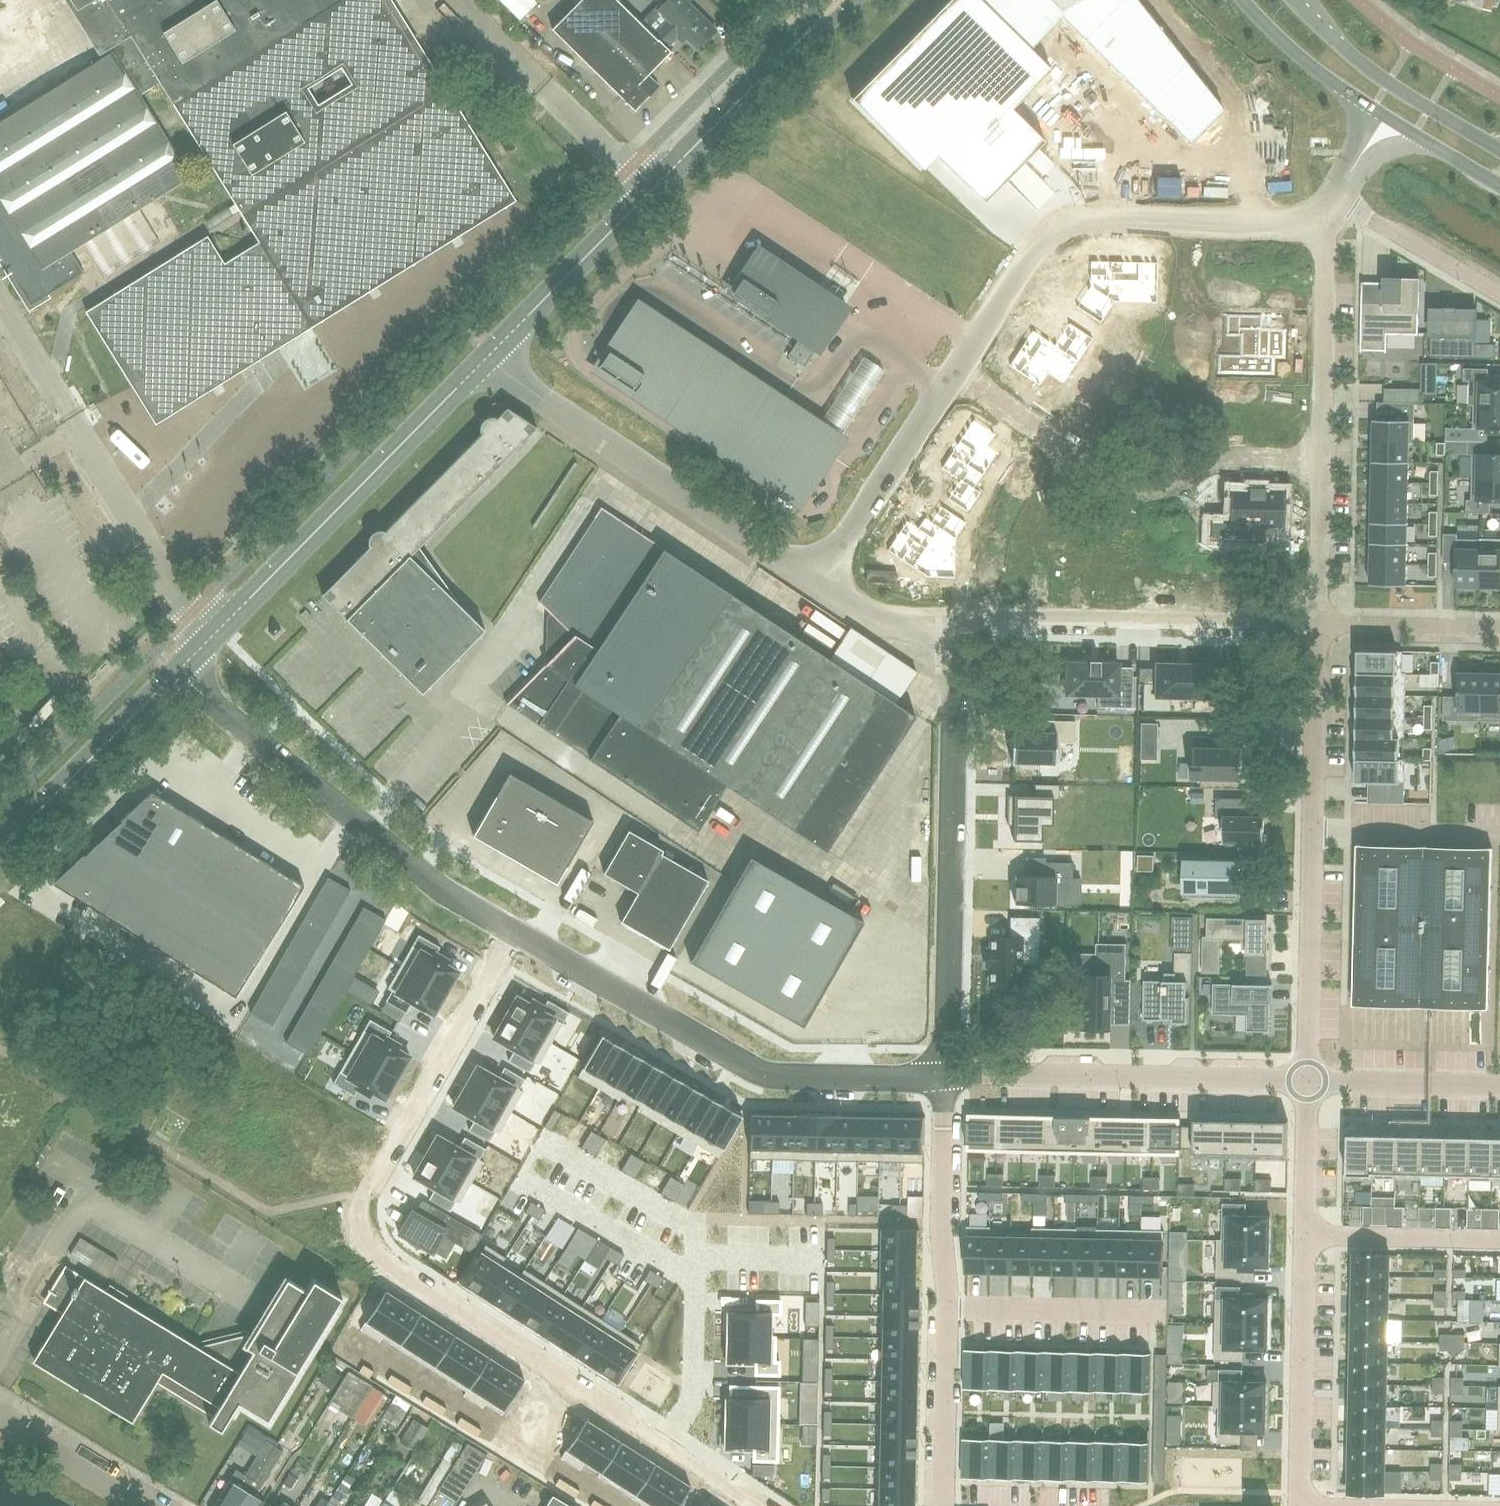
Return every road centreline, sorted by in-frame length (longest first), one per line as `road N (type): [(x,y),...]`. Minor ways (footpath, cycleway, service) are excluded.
road 1 (residential): [(515,933),(366,1191),(367,1246),(755,1505)]
road 2 (secondary): [(487,358),(838,0)]
road 3 (residential): [(954,376),(1047,231),(1068,220),(1299,225),(1330,196)]
road 4 (residential): [(945,1076),(768,1067),(515,933)]
road 5 (residential): [(945,1076),(955,620)]
road 6 (secondary): [(178,671),(487,358)]
road 7 (residential): [(515,933),(361,822),(178,671)]
road 8 (residential): [(1323,463),(1217,461),(1159,487),(1096,488),(1073,475),(1031,424),(954,376)]
road 9 (residential): [(816,579),(487,358)]
road 10 (residential): [(1321,625),(955,620)]
road 11 (residential): [(945,1076),(1307,1082)]
road 12 (residential): [(1298,1505),(1304,1237)]
road 13 (residential): [(1330,196),(1323,463)]
road 14 (secondary): [(0,850),(178,671)]
road 15 (residential): [(1307,1082),(1315,832)]
road 16 (secondary): [(1499,147),(1389,82),(1299,0)]
road 17 (residential): [(816,579),(954,376)]
road 18 (residential): [(946,1307),(940,1235),(945,1076)]
road 19 (residential): [(1165,1312),(946,1307)]
road 20 (residential): [(1315,832),(1321,625)]
road 21 (residential): [(942,1505),(946,1307)]
road 22 (residential): [(1499,1240),(1304,1237)]
road 23 (residential): [(1330,196),(1499,291)]
road 24 (residential): [(1307,1082),(1499,1087)]
road 25 (residential): [(1315,832),(1499,835)]
road 26 (residential): [(1499,628),(1321,625)]
road 27 (secondary): [(1243,0),(1310,63),(1373,108)]
road 28 (unclassified): [(141,1505),(0,1421)]
road 29 (residential): [(1323,463),(1321,625)]
road 30 (residential): [(1304,1237),(1307,1082)]
road 31 (residential): [(955,620),(870,614),(816,579)]

